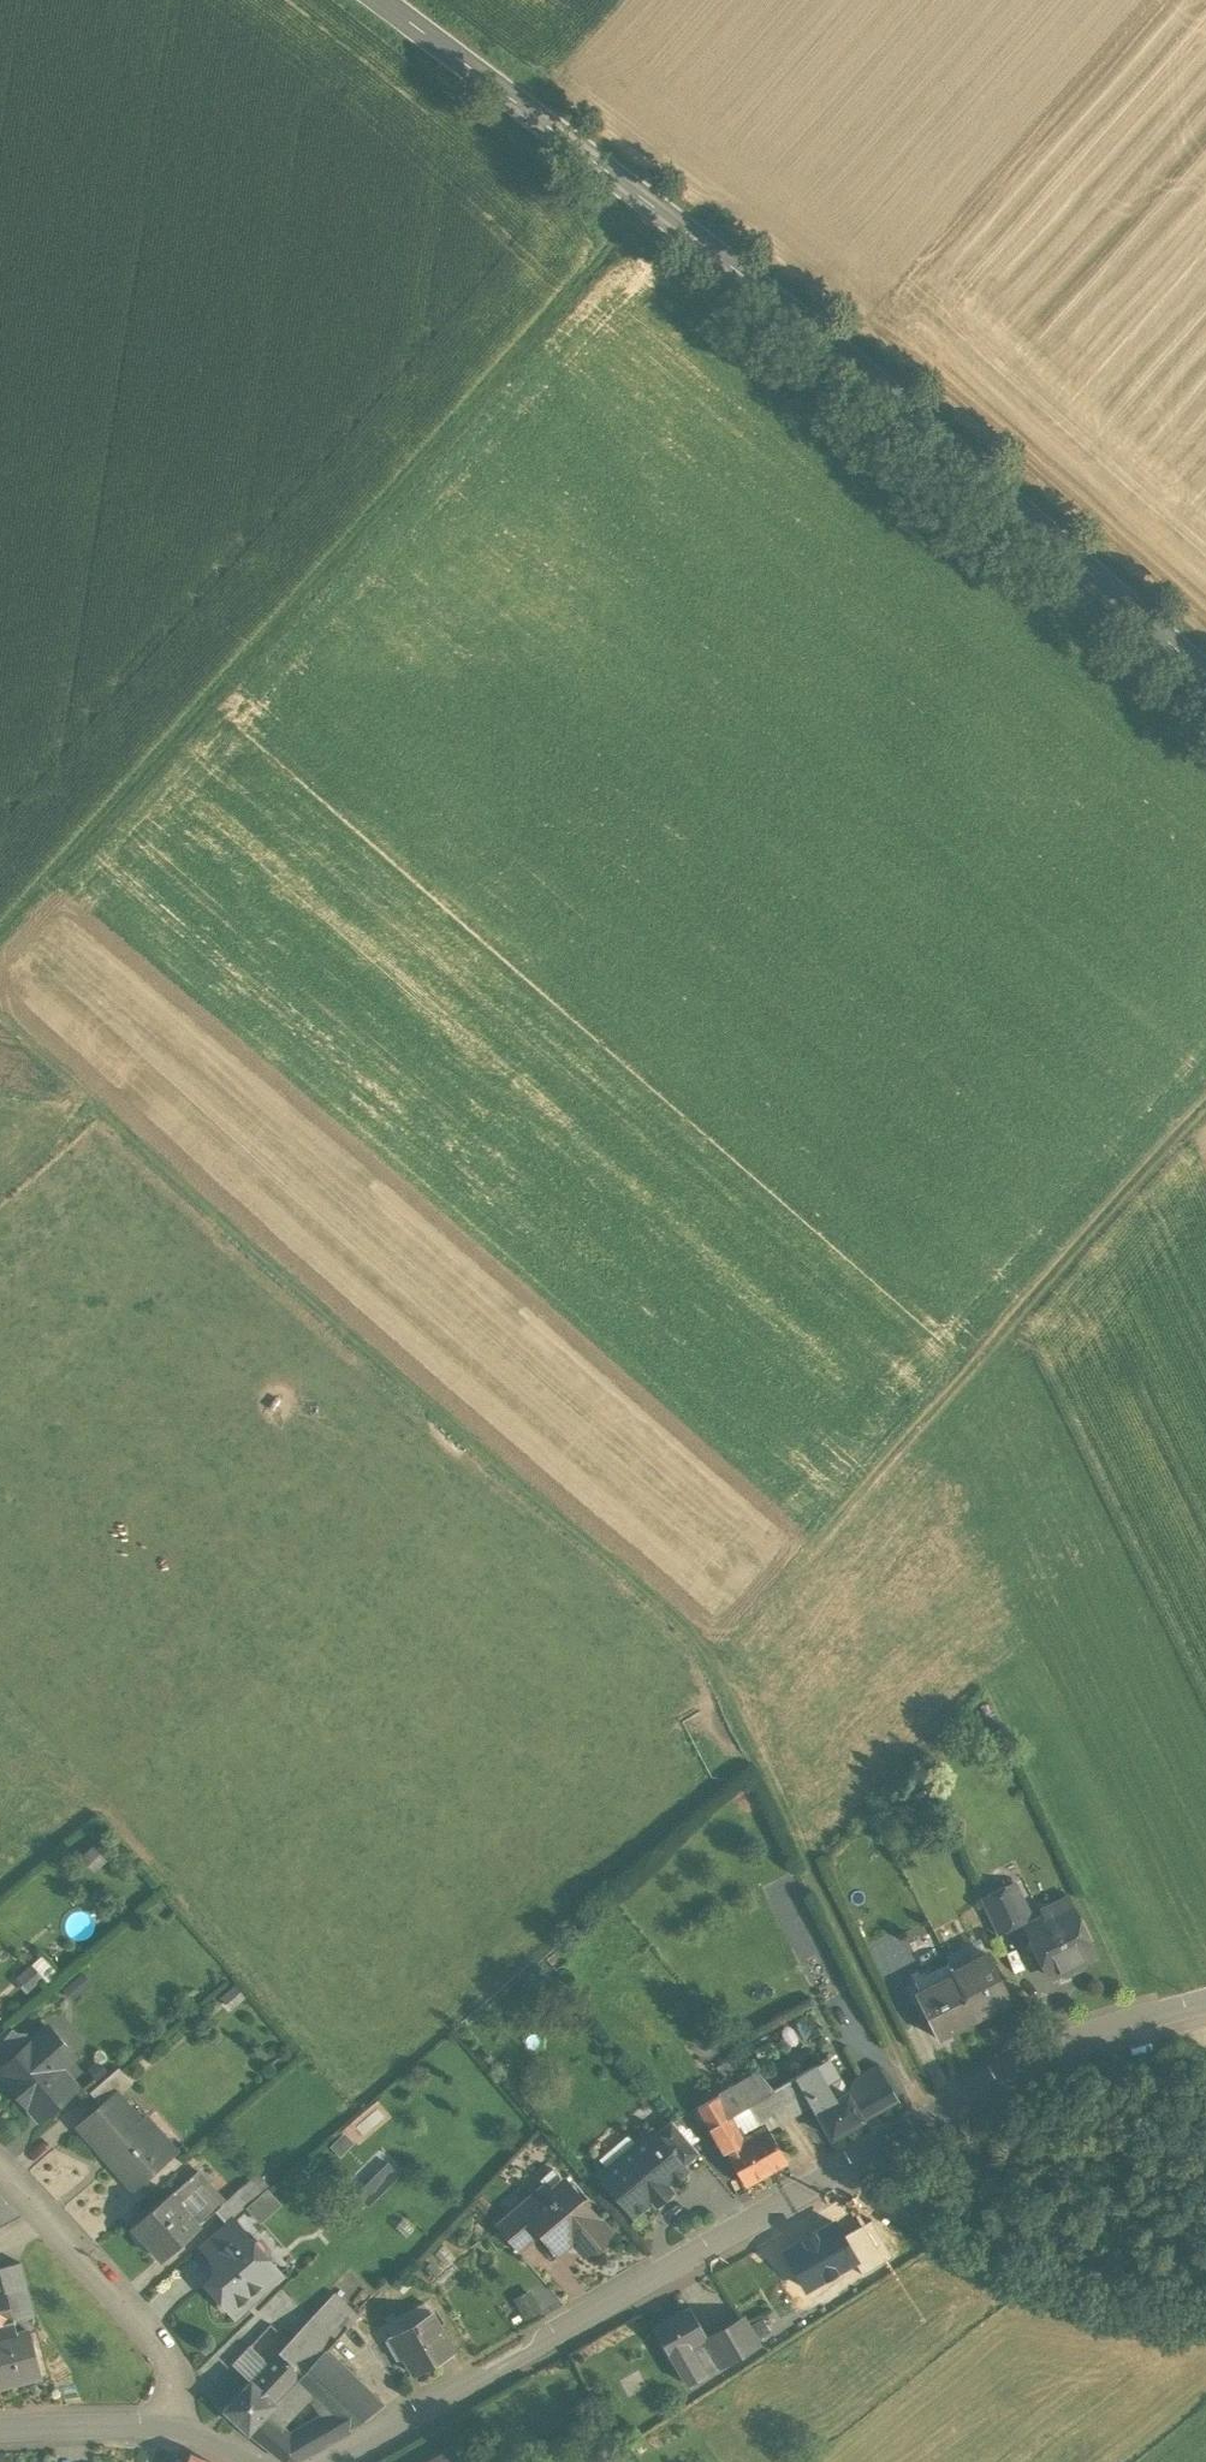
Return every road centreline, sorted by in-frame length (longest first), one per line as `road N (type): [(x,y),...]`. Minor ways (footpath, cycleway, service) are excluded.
road 1 (track): [(939,2127),(707,1647),(1205,1110)]
road 2 (tertiary): [(1205,675),(808,328),(380,0)]
road 3 (track): [(0,948),(424,496),(661,214)]
road 4 (unclassified): [(1205,2018),(1076,2056),(939,2127),(369,2461)]
road 5 (track): [(707,1647),(0,1022)]
road 6 (track): [(1205,2328),(1049,2305),(979,2270),(860,2174)]
road 7 (residential): [(0,2178),(159,2346),(173,2381),(175,2435)]
road 8 (unclassified): [(175,2435),(0,2434)]

